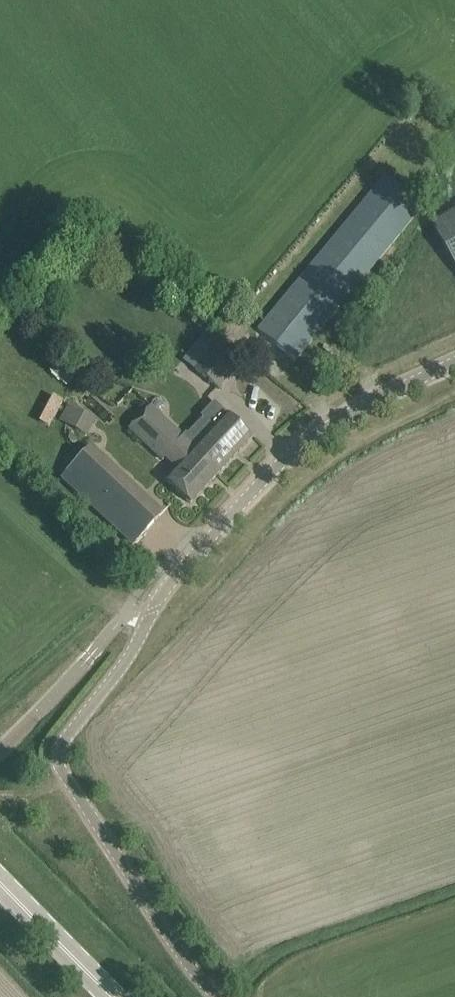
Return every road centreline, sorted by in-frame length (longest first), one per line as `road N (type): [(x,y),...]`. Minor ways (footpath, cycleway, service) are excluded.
road 1 (unclassified): [(454,362),(305,442),(150,613)]
road 2 (unclassified): [(57,753),(173,944),(218,996)]
road 3 (unclassified): [(57,753),(133,652),(150,613)]
road 4 (primary): [(114,996),(0,886)]

